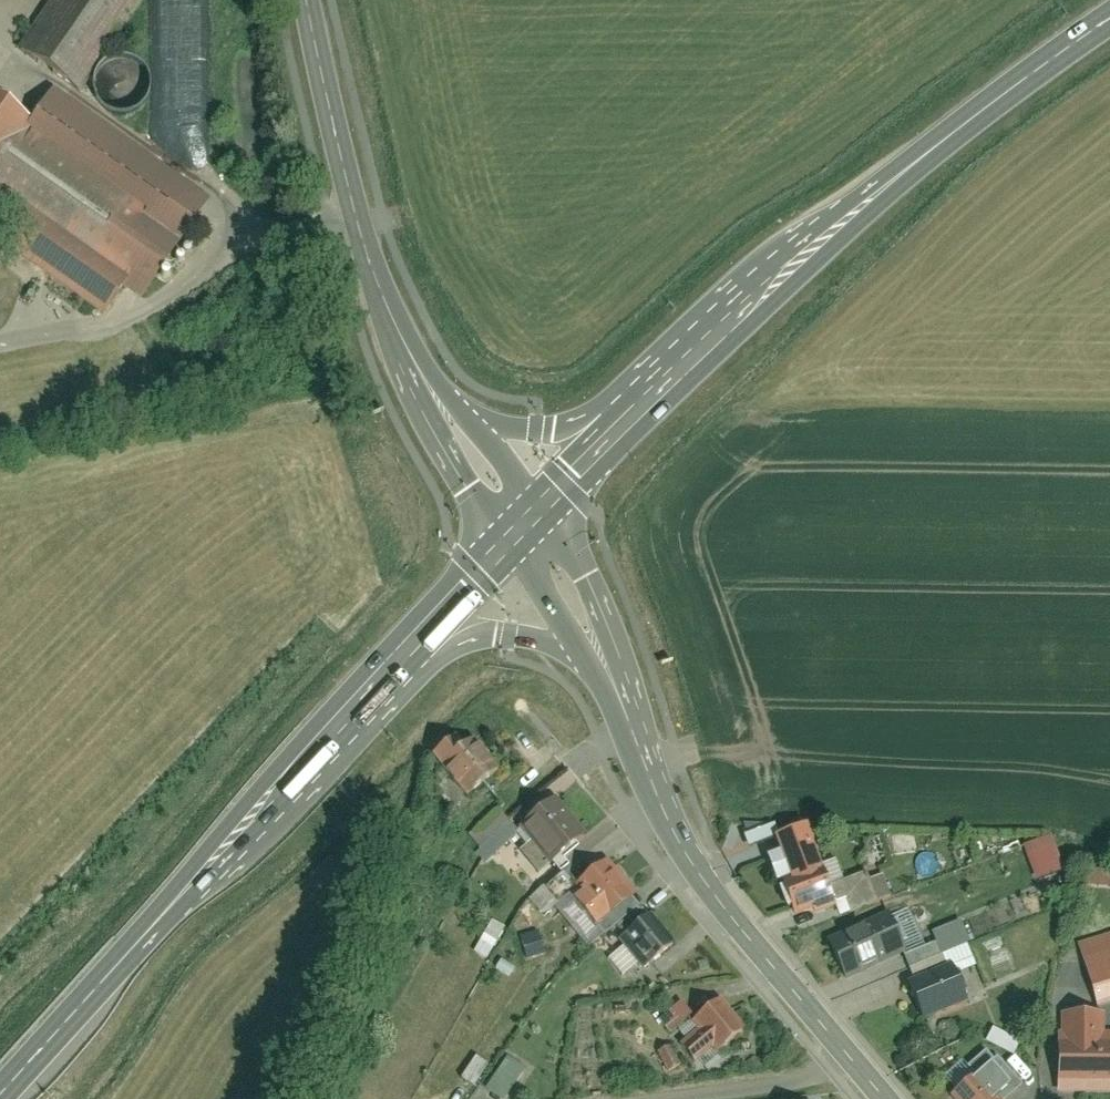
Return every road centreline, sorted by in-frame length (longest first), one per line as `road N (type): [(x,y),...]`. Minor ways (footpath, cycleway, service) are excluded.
road 1 (primary): [(678,375),(930,153),(1109,18)]
road 2 (primary): [(1,1098),(348,718)]
road 3 (tertiary): [(886,1098),(712,893),(666,819),(612,693)]
road 4 (tertiary): [(439,405),(385,302),(353,204),(307,0)]
road 5 (primary): [(348,718),(430,657),(509,632),(578,658),(612,693)]
road 6 (primary): [(348,718),(525,527)]
road 7 (primary): [(678,375),(550,435),(507,431),(439,405)]
road 8 (primary): [(525,527),(678,375)]
road 9 (track): [(654,1098),(861,1069)]
road 10 (tertiary): [(612,693),(525,527)]
road 11 (tertiary): [(525,527),(439,405)]

